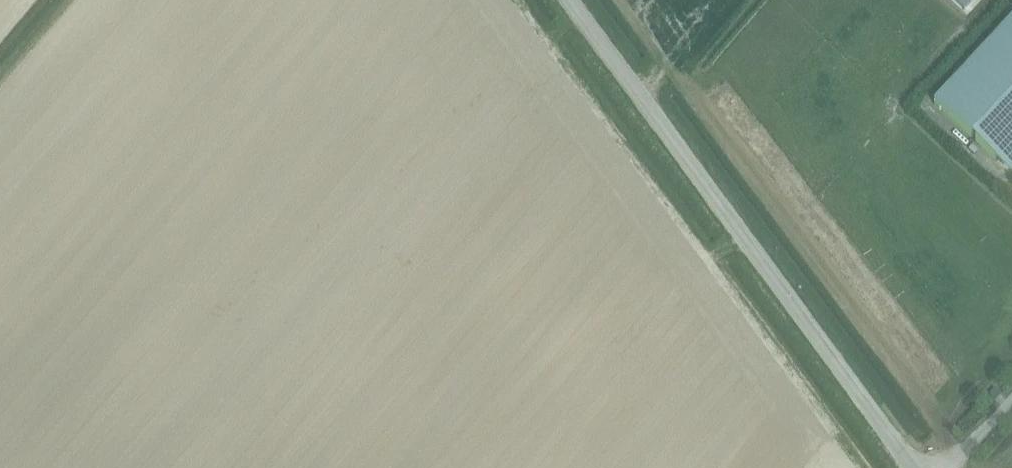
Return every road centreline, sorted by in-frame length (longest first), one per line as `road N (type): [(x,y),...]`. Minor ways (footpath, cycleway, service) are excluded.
road 1 (unclassified): [(918,467),(574,0)]

